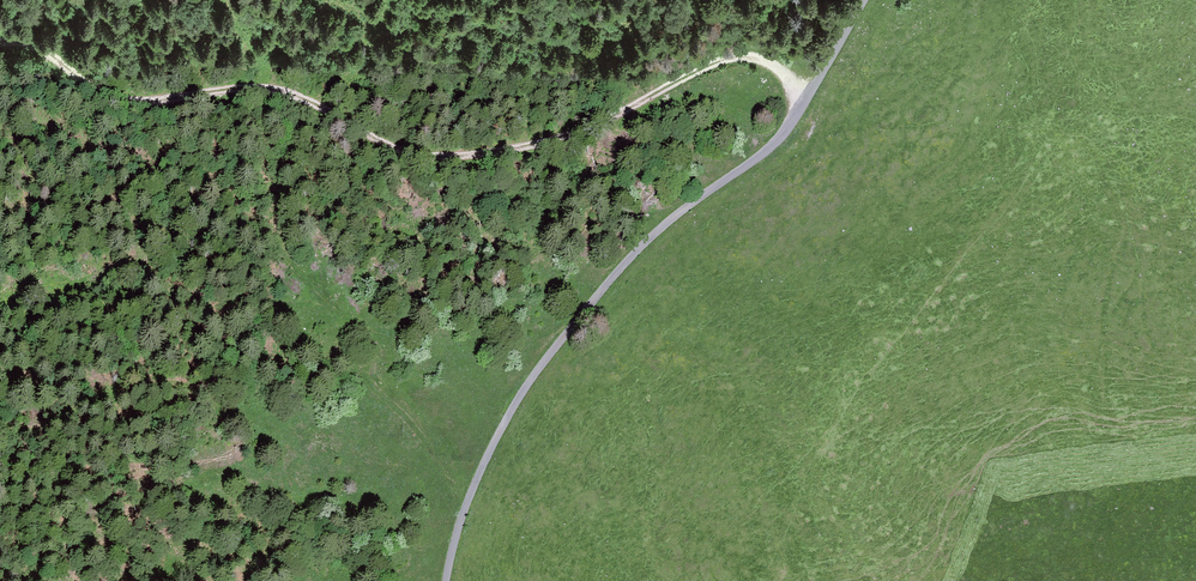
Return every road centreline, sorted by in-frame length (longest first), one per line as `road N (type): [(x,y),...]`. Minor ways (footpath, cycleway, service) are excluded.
road 1 (track): [(805,102),(777,69),(737,58),(563,136),(435,156),(384,144),(313,103),(262,88),(120,102),(45,52),(0,43)]
road 2 (track): [(864,0),(781,136),(633,255),(533,377),(475,483),(446,580)]

